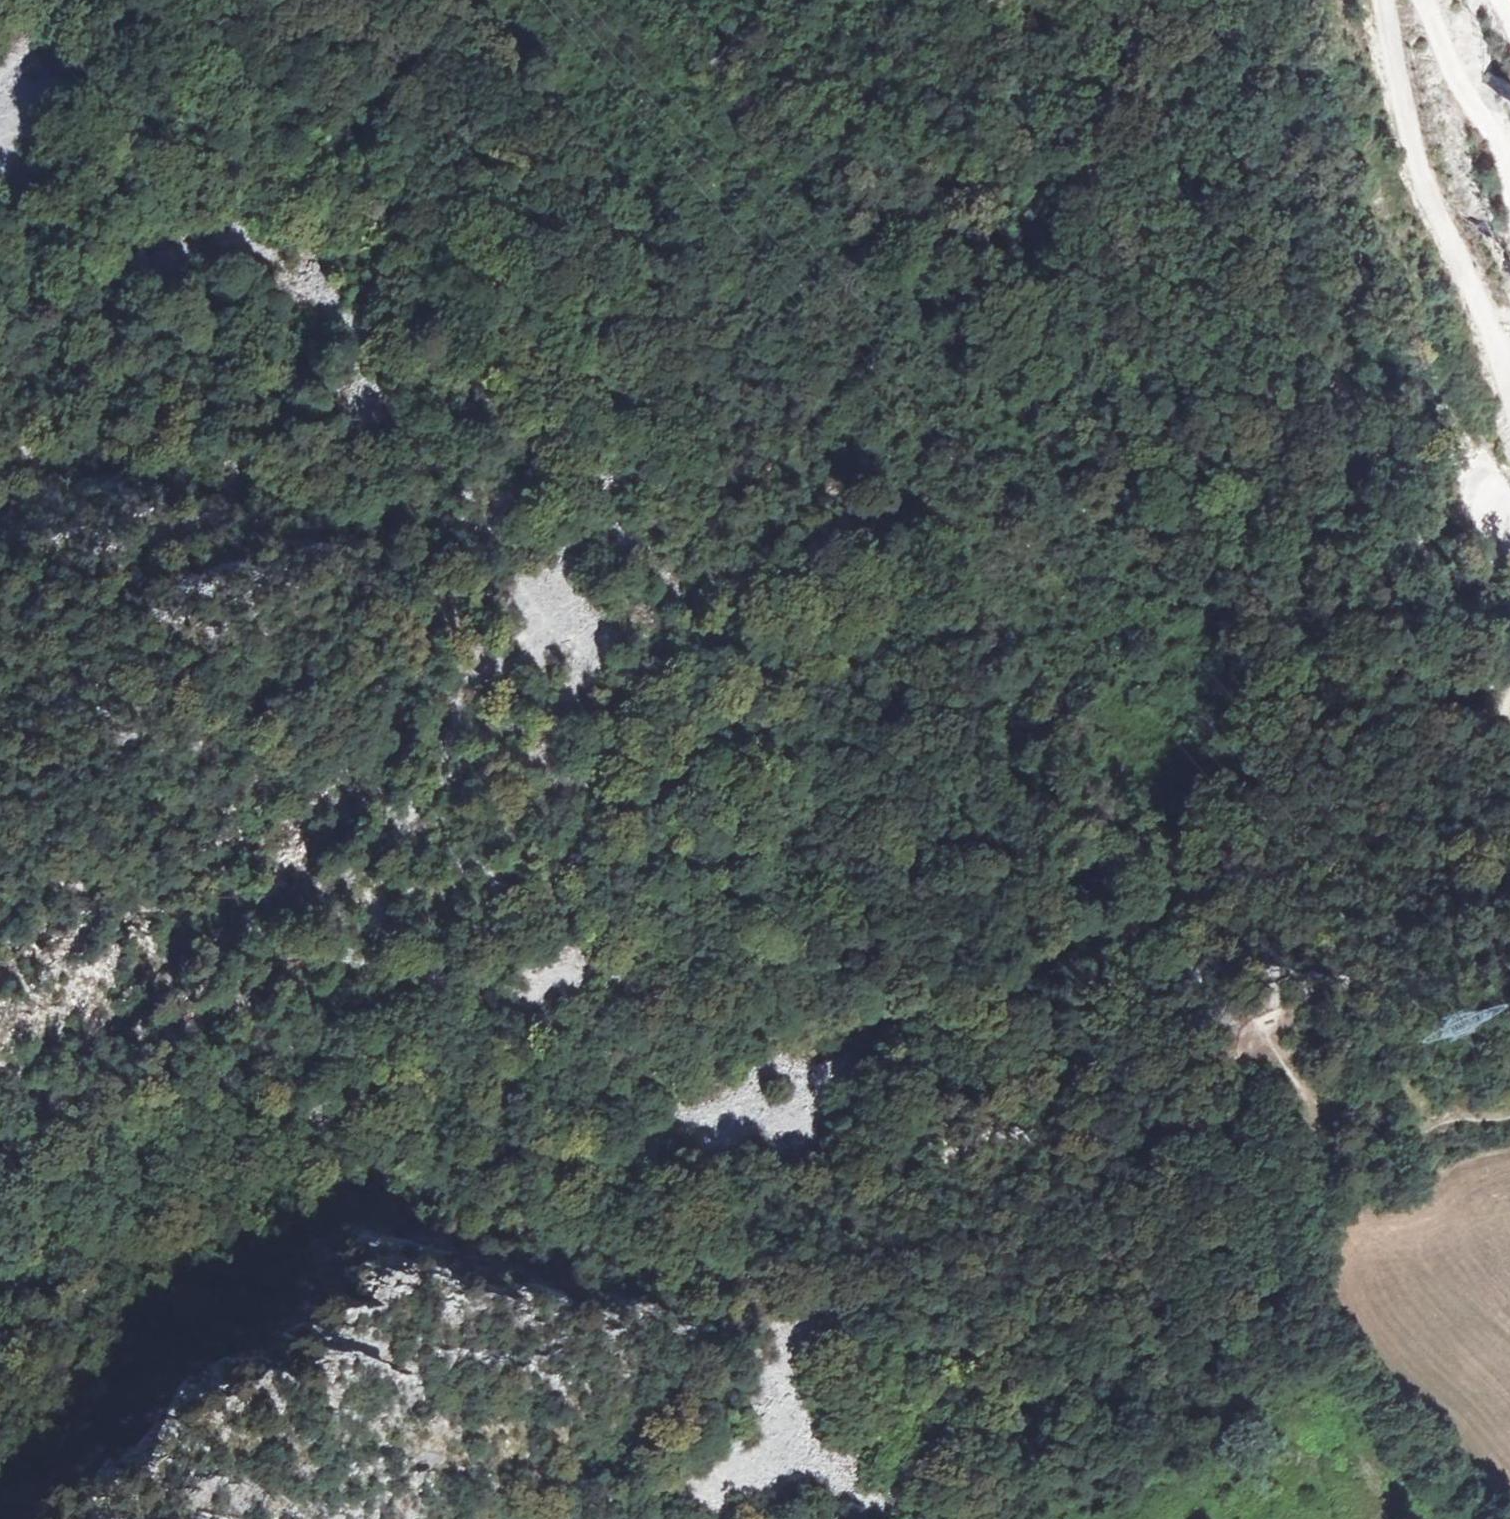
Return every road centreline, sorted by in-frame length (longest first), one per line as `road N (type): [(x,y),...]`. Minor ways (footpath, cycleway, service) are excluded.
road 1 (track): [(1065,0),(1096,41),(1098,95),(1066,143),(1079,198),(1173,301),(1343,415),(1386,460)]
road 2 (track): [(1509,374),(1422,184),(1384,0)]
road 3 (track): [(1386,460),(1509,592)]

